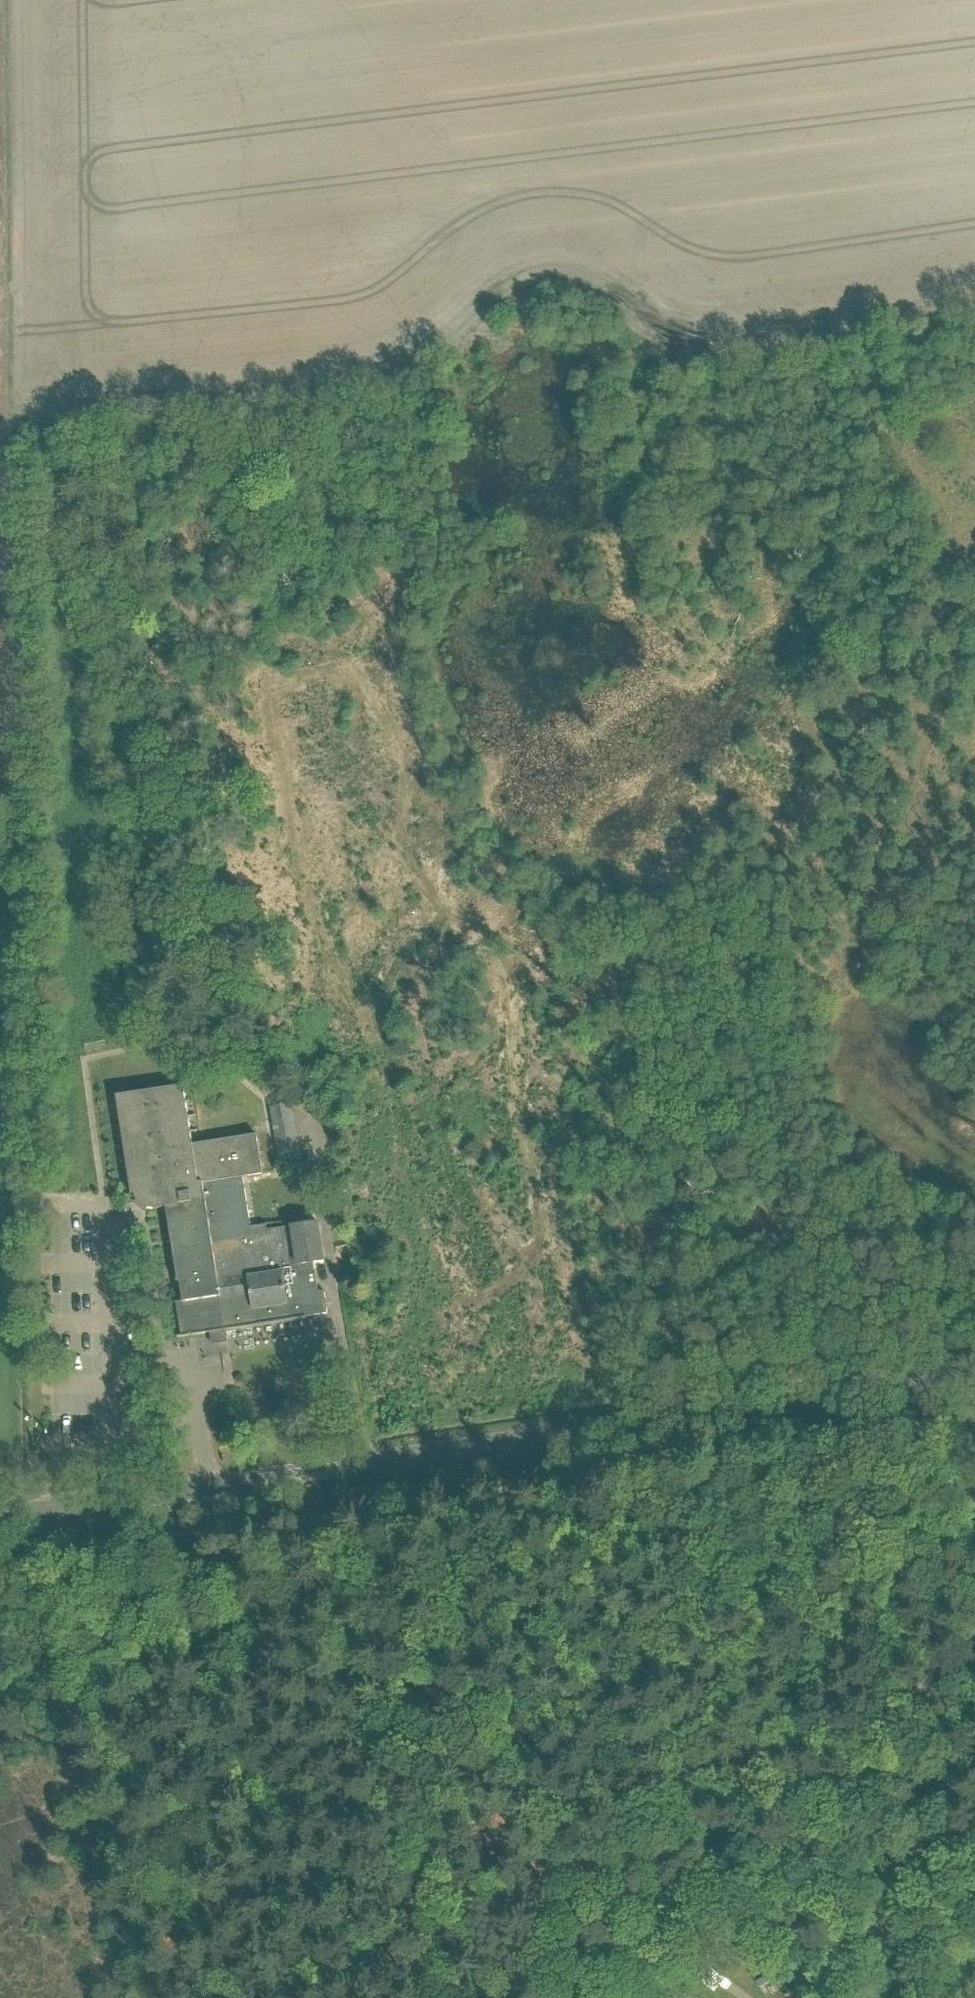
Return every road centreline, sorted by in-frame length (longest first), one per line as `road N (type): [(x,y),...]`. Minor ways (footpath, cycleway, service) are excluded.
road 1 (secondary): [(974,1374),(0,1517)]

